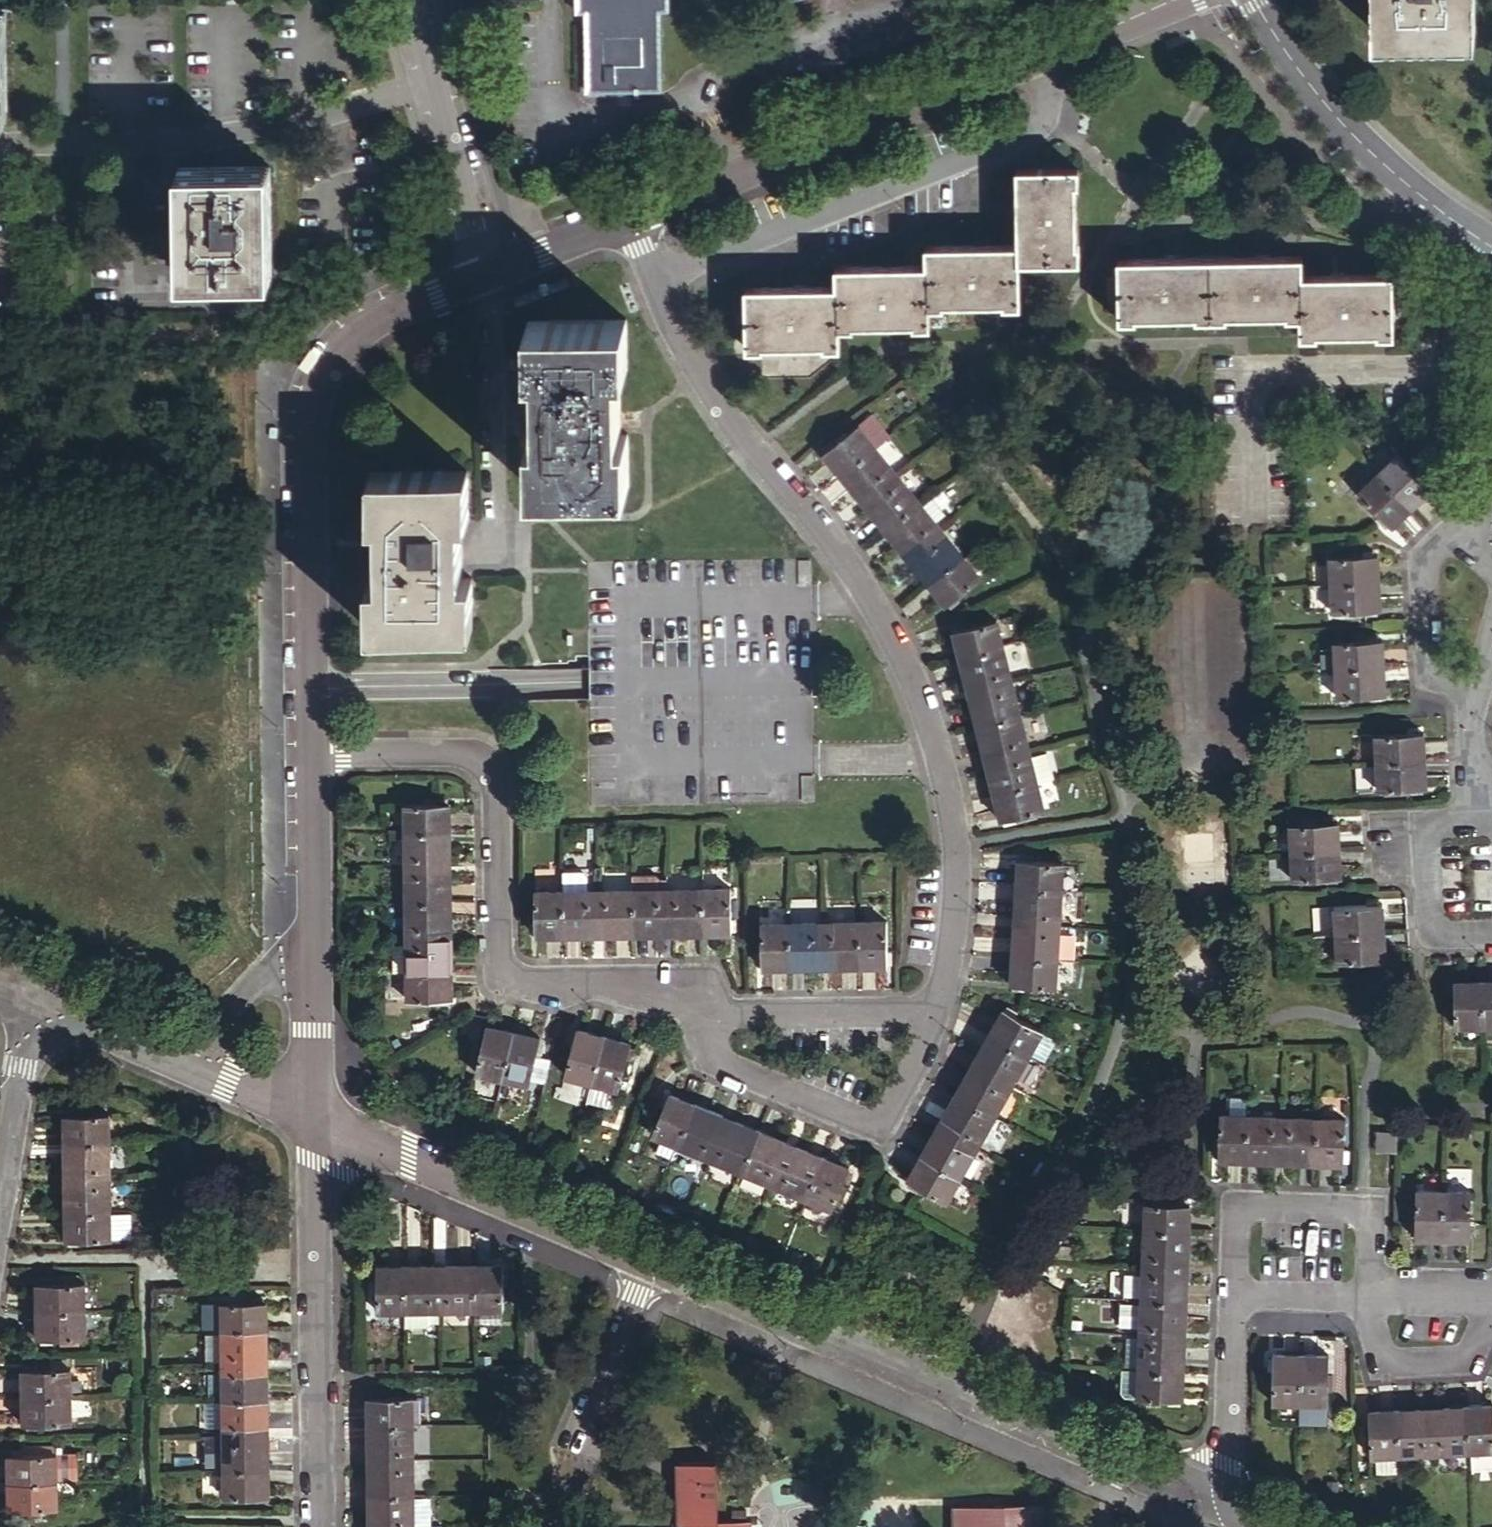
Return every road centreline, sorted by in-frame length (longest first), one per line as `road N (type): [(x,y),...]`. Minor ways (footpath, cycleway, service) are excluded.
road 1 (residential): [(631,219),(677,328),(723,406),(821,523),(914,670),(956,813),(955,933),(944,996)]
road 2 (trunk): [(1491,965),(933,1526)]
road 3 (residential): [(485,269),(359,314),(320,354),(306,397),(315,755)]
road 4 (residential): [(1173,0),(631,219)]
road 5 (residential): [(687,1006),(611,987),(527,987),(506,974),(502,790),(493,761),(470,752),(315,755)]
road 6 (residential): [(428,83),(308,120),(187,140),(0,143)]
road 7 (residential): [(693,1279),(470,1191),(422,1158),(313,1111)]
road 8 (residential): [(313,1111),(319,1526)]
road 9 (residential): [(944,996),(937,1029),(871,1122),(717,1061),(687,1006)]
road 10 (trunk): [(1244,1526),(1491,1266)]
road 11 (residential): [(315,755),(313,1111)]
road 12 (tertiary): [(1491,247),(1429,206),(1363,145),(1303,80),(1255,0)]
road 13 (residential): [(1234,1296),(1237,1206),(1371,1209),(1372,1294)]
road 14 (residential): [(313,1111),(99,1031),(50,1034)]
road 15 (residential): [(944,996),(899,1014),(737,1015),(687,1006)]
road 16 (residential): [(1491,933),(1429,935),(1426,823),(1475,823)]
road 17 (residential): [(1372,1294),(1381,1363),(1468,1362),(1491,1316)]
road 18 (residential): [(1468,534),(1437,549),(1424,568),(1430,662),(1470,695)]
road 19 (residential): [(1230,1498),(1234,1296)]
road 20 (residential): [(485,269),(428,83)]
road 21 (residential): [(631,219),(485,269)]
road 22 (residential): [(0,1167),(26,1061),(50,1034)]
road 23 (residential): [(1234,1296),(1372,1294)]
road 24 (residential): [(1108,1461),(1182,1464),(1230,1498)]
road 25 (residential): [(1475,823),(1470,695)]
road 26 (residential): [(1372,1294),(1491,1298)]

